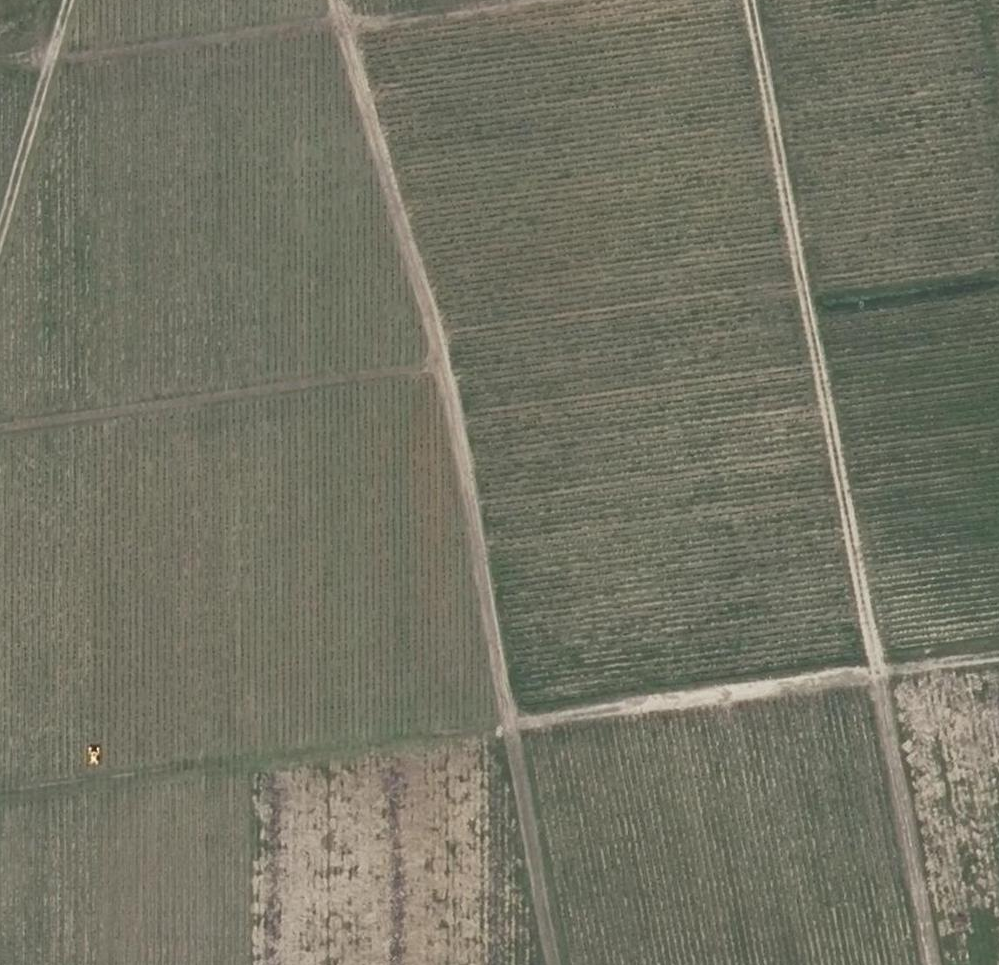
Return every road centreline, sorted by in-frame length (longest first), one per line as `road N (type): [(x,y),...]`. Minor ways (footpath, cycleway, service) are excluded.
road 1 (track): [(0,795),(998,655)]
road 2 (track): [(331,0),(439,353),(556,964)]
road 3 (track): [(932,964),(749,0)]
road 4 (track): [(52,57),(516,0)]
road 5 (track): [(0,429),(442,367)]
road 6 (track): [(68,0),(0,235)]

